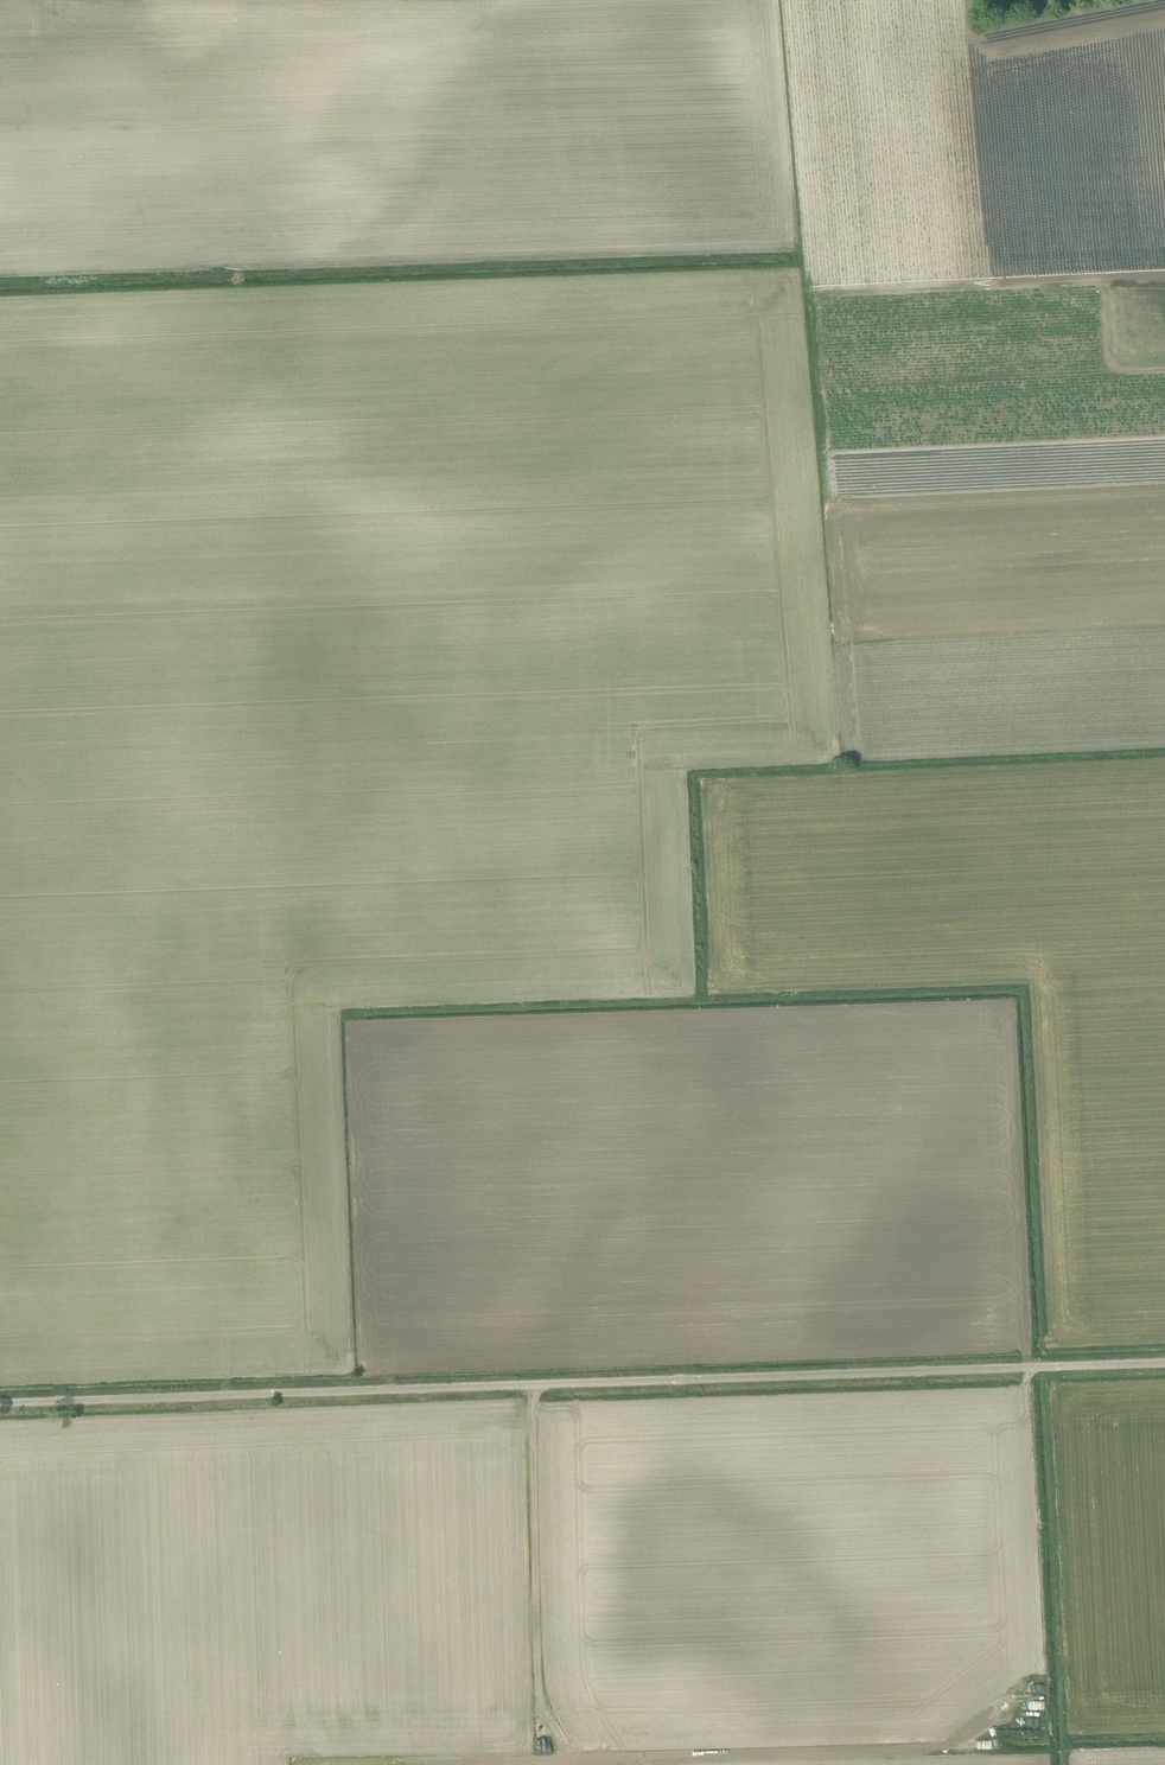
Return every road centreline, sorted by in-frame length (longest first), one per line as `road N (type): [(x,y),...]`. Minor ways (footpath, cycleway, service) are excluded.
road 1 (unclassified): [(0,1403),(1164,1366)]

